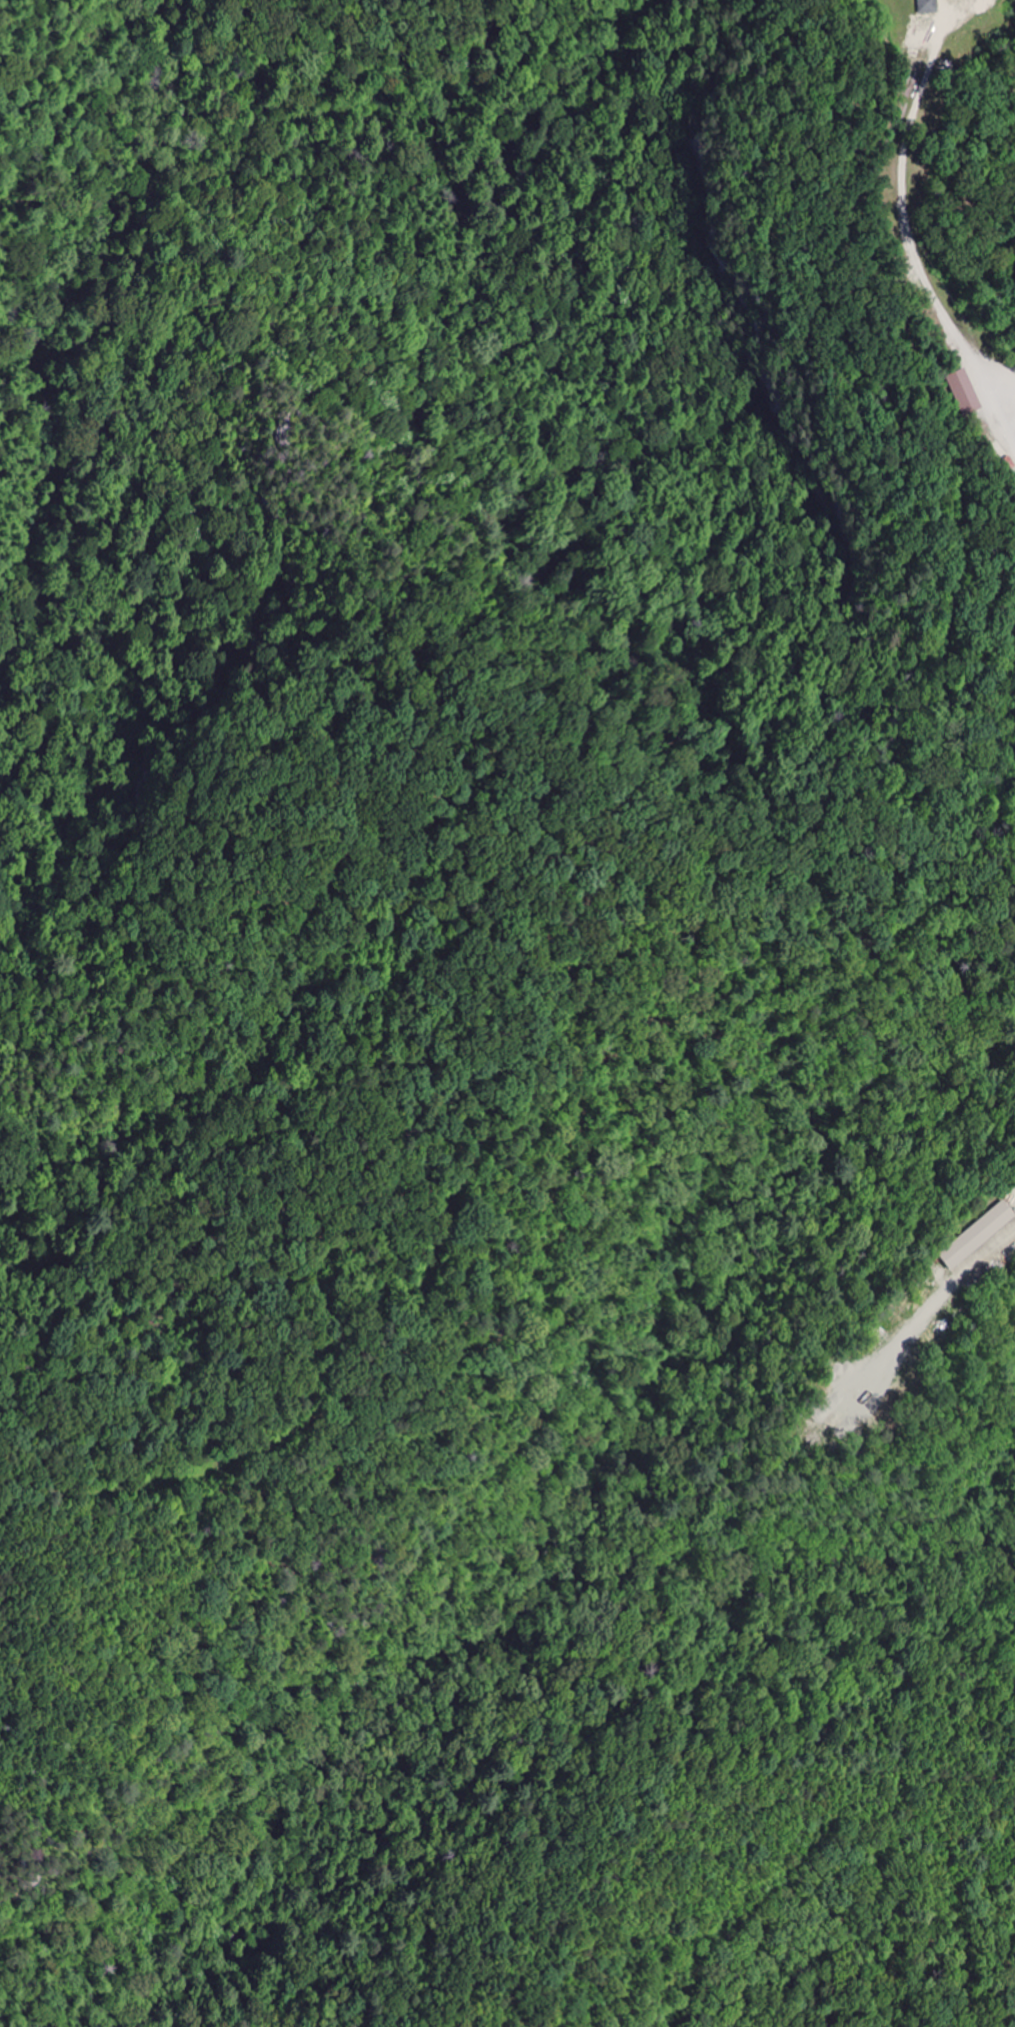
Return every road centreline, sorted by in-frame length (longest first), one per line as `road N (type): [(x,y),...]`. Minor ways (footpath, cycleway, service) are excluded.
road 1 (track): [(0,1505),(108,1493),(275,1446),(354,1367),(465,1163),(512,1040),(566,963),(837,858),(890,827),(944,750),(938,678),(947,622),(959,556),(985,512),(919,409),(899,300),(910,249)]
road 2 (track): [(18,0),(23,39),(39,55),(39,141),(17,195),(0,209)]

